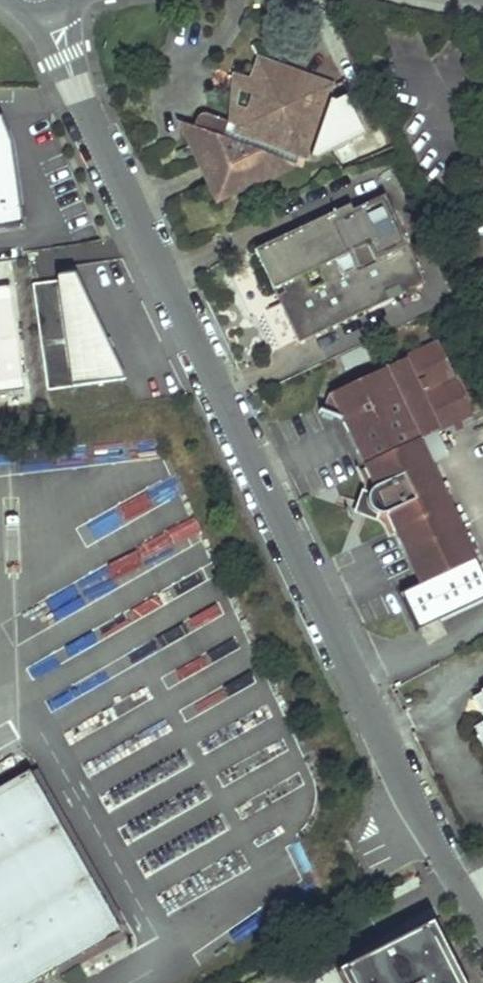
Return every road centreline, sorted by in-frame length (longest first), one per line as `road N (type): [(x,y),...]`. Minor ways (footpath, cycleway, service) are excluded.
road 1 (residential): [(482,925),(416,809),(46,12)]

